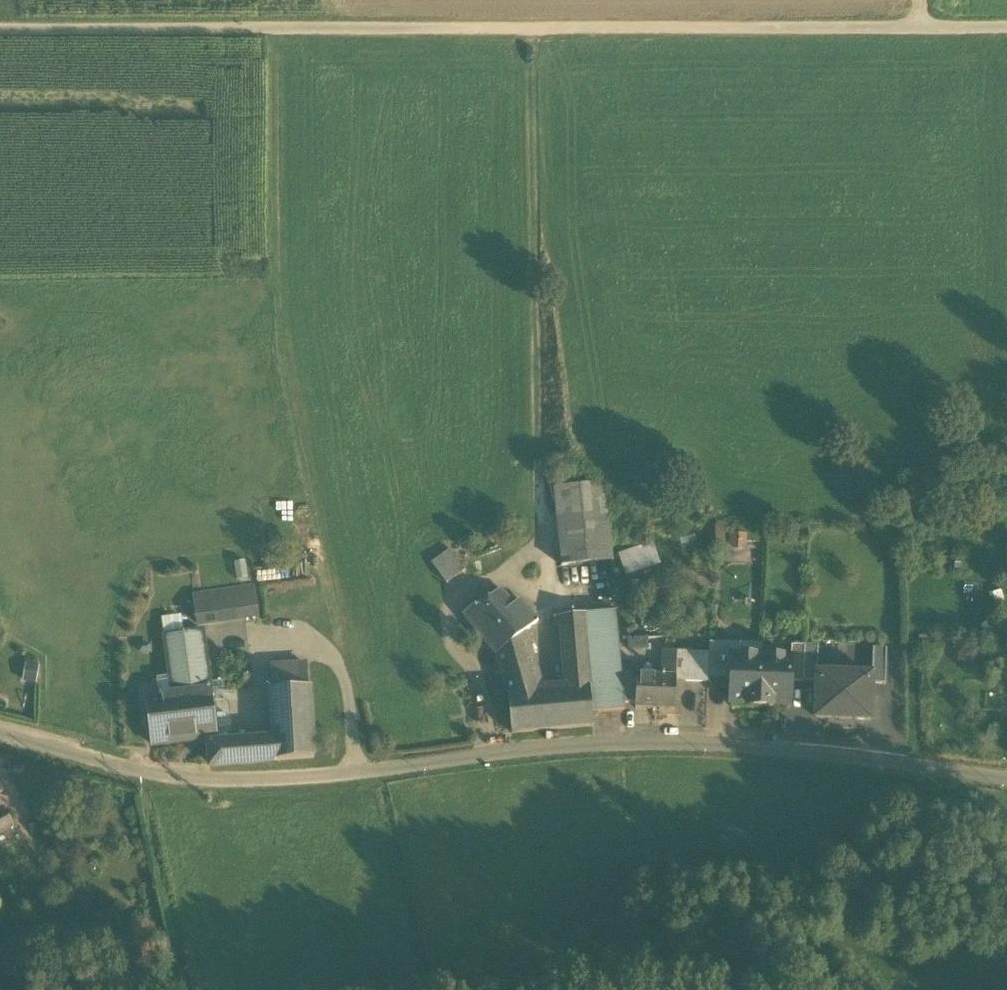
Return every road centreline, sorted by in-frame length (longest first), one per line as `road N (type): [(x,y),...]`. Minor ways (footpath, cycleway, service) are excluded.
road 1 (residential): [(1006,779),(645,741),(186,780),(0,738)]
road 2 (track): [(1006,26),(0,31)]
road 3 (track): [(524,26),(542,549)]

